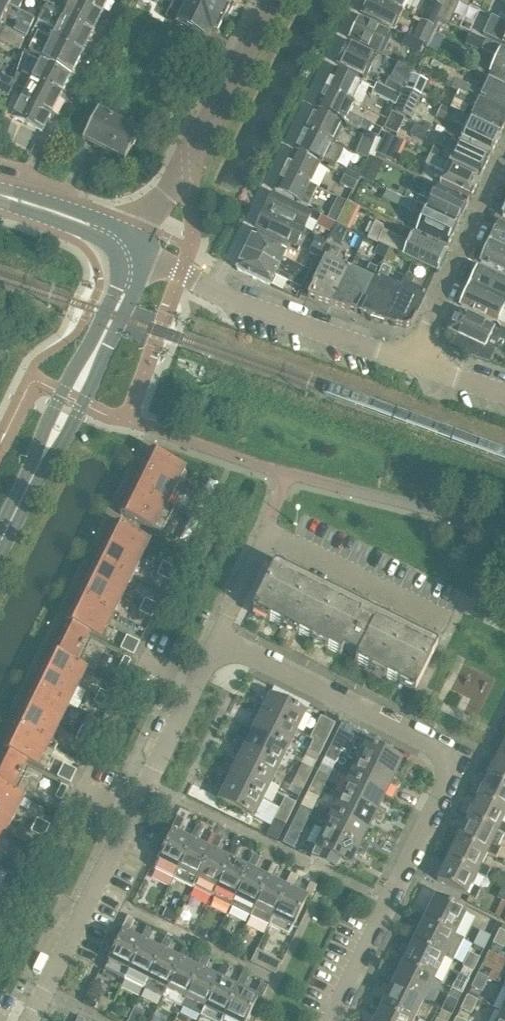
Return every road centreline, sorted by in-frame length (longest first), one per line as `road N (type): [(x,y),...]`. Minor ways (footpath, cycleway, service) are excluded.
road 1 (residential): [(328,1020),(456,757),(249,653),(218,650)]
road 2 (residential): [(218,650),(29,1020)]
road 3 (residential): [(218,650),(269,534),(446,622)]
road 4 (tertiary): [(0,545),(114,316),(135,251)]
road 5 (residential): [(219,292),(359,0)]
road 6 (residential): [(135,251),(266,0)]
road 7 (residential): [(415,361),(504,170)]
road 8 (residential): [(415,361),(219,292)]
road 9 (tertiary): [(135,251),(107,233),(0,195)]

